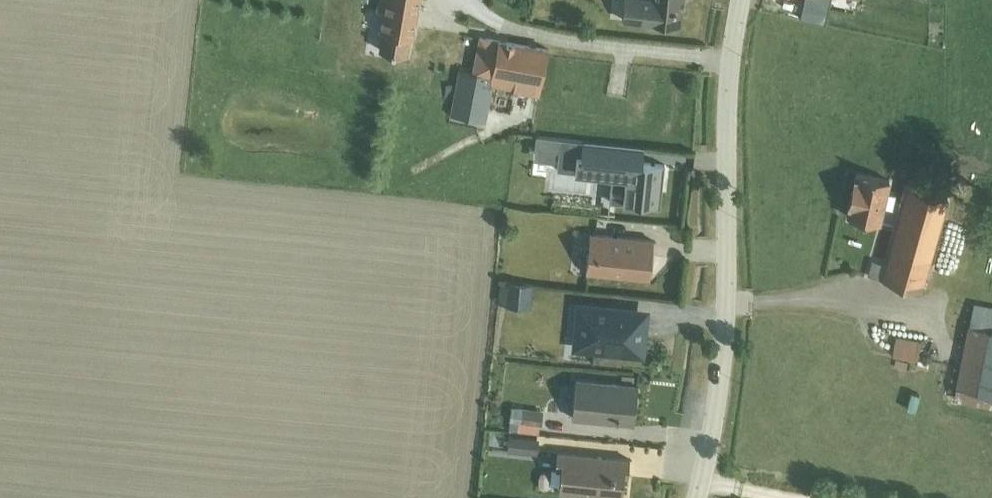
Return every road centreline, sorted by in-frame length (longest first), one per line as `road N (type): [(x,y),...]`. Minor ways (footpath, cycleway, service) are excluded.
road 1 (residential): [(694,497),(727,352),(736,53),(747,0)]

